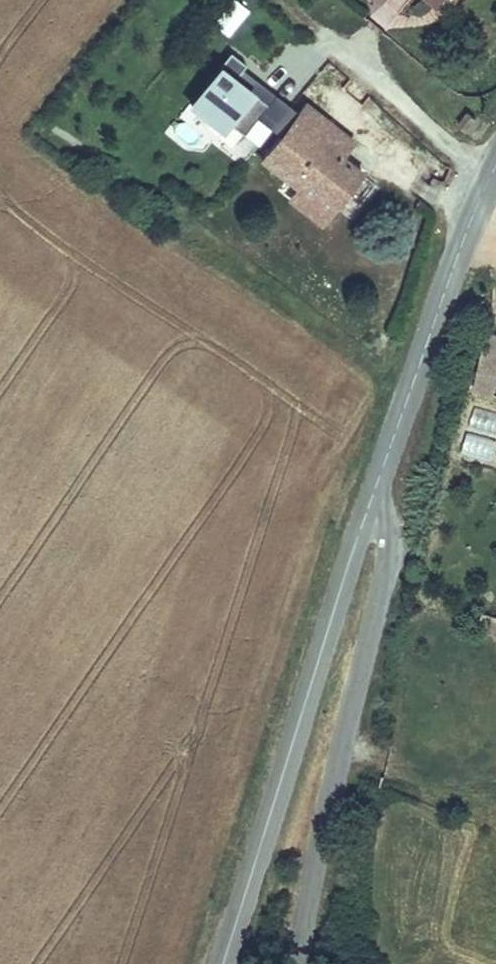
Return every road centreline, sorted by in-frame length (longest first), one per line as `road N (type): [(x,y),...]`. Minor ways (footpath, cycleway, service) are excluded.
road 1 (tertiary): [(220,963),(366,513)]
road 2 (unclassified): [(293,963),(386,567),(386,527),(366,513)]
road 3 (tertiary): [(366,513),(495,164)]

